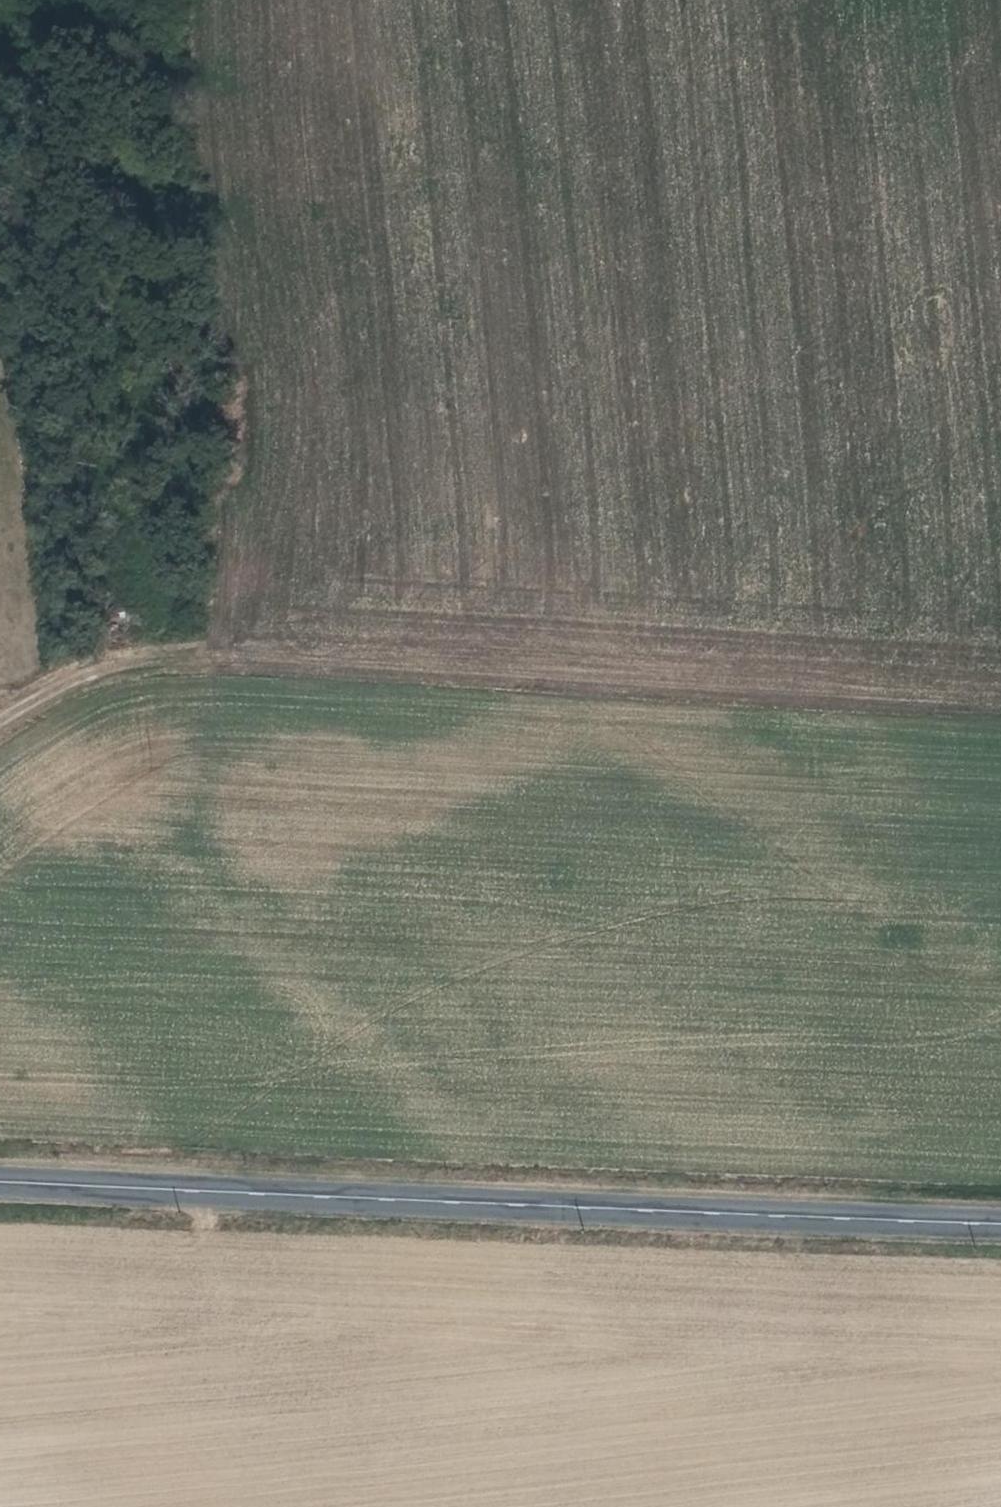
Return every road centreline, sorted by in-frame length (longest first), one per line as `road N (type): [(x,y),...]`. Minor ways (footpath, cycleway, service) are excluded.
road 1 (secondary): [(0,1186),(1000,1227)]

